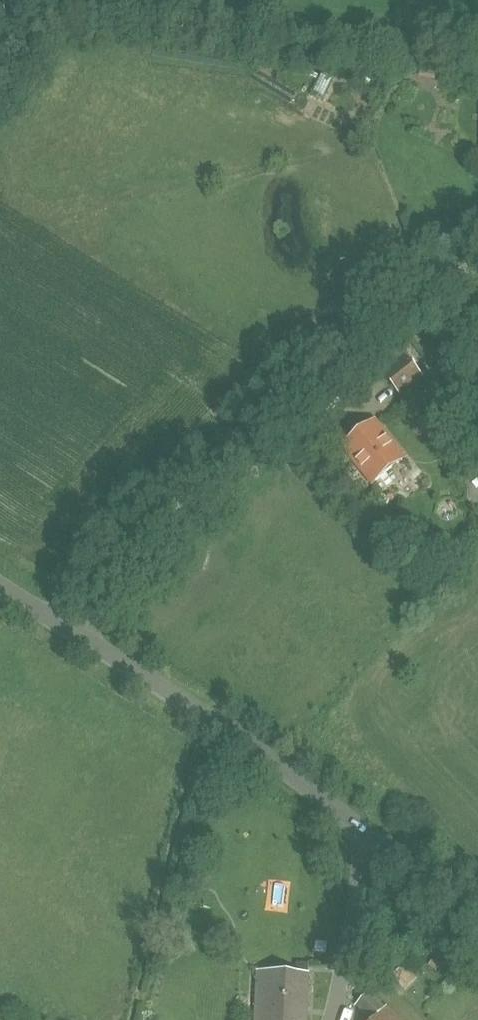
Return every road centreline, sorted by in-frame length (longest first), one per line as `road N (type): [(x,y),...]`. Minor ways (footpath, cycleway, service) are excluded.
road 1 (unclassified): [(72,632),(174,503),(372,333),(477,268)]
road 2 (unclassified): [(365,832),(72,632)]
road 3 (residential): [(330,1019),(365,832)]
road 4 (unclassified): [(477,911),(365,832)]

